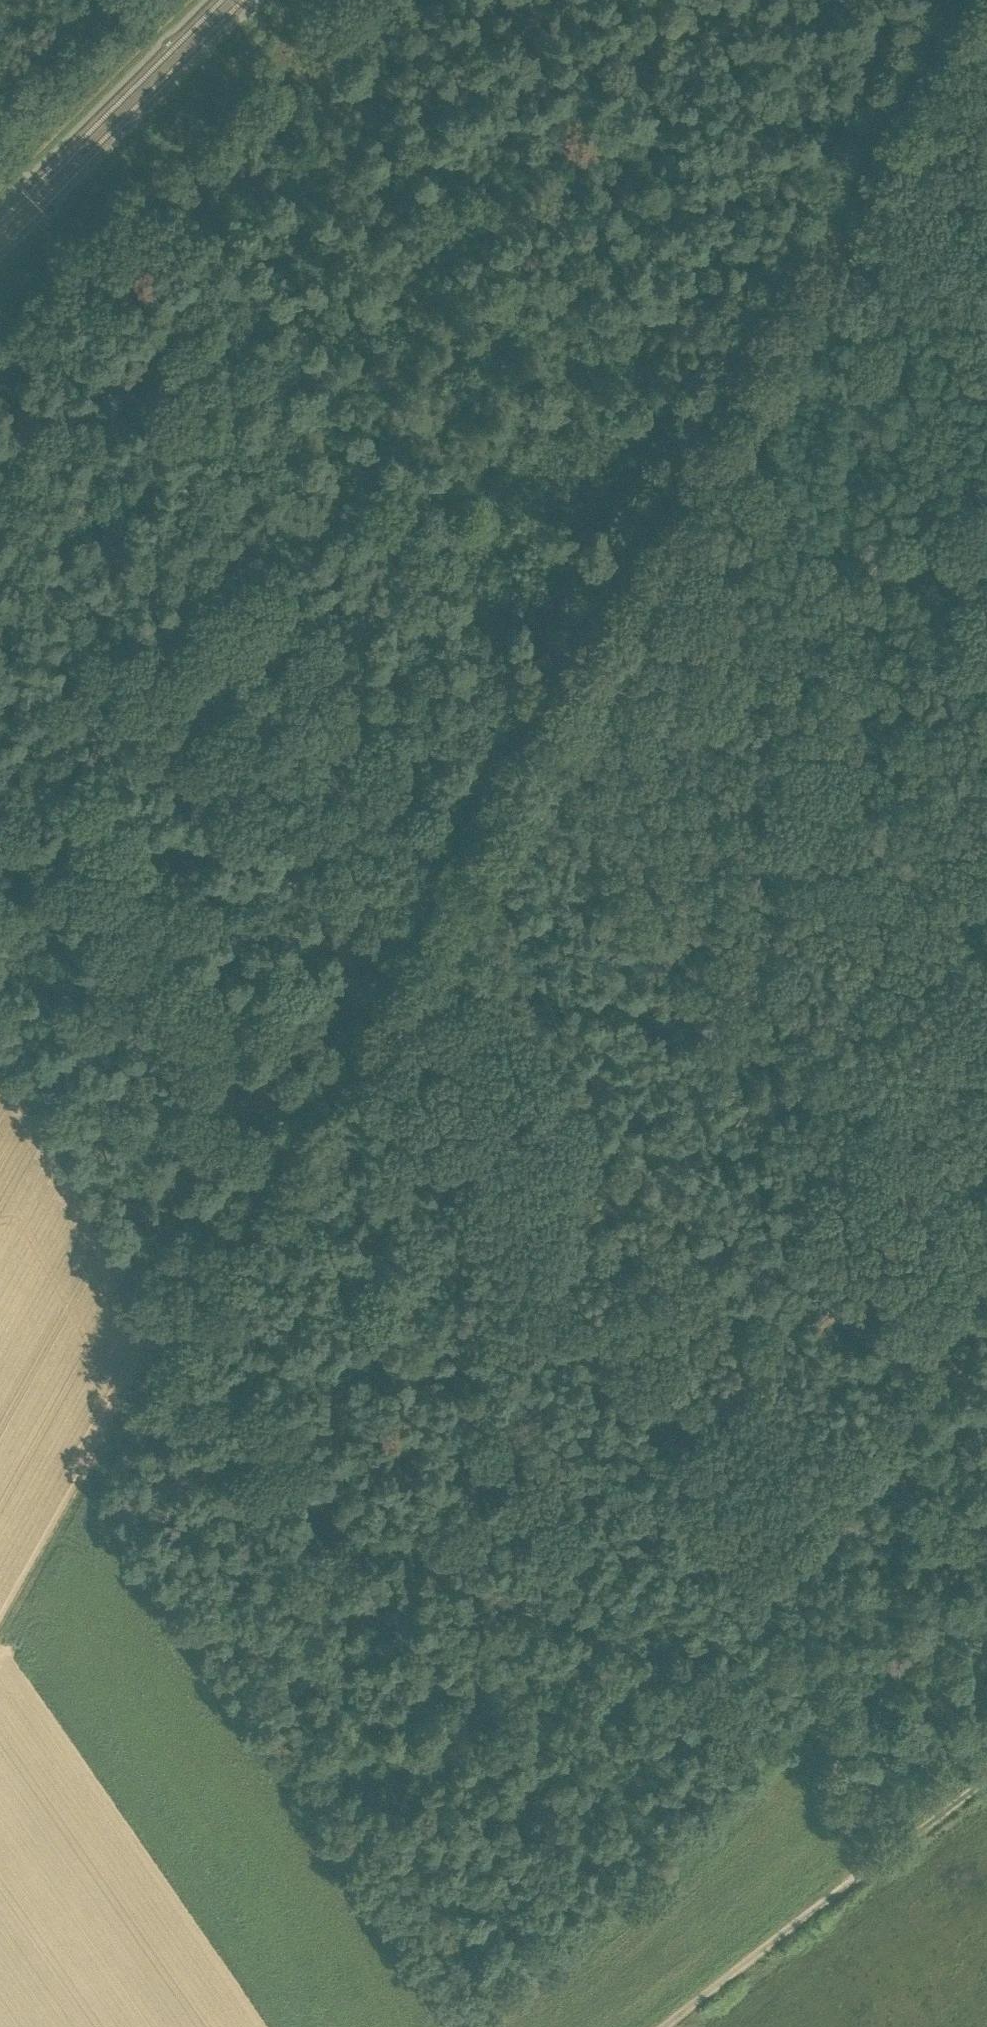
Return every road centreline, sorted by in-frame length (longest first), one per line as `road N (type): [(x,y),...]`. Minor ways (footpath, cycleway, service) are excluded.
road 1 (track): [(0,1661),(145,1410),(377,1040),(980,0)]
road 2 (track): [(896,1851),(669,2026)]

